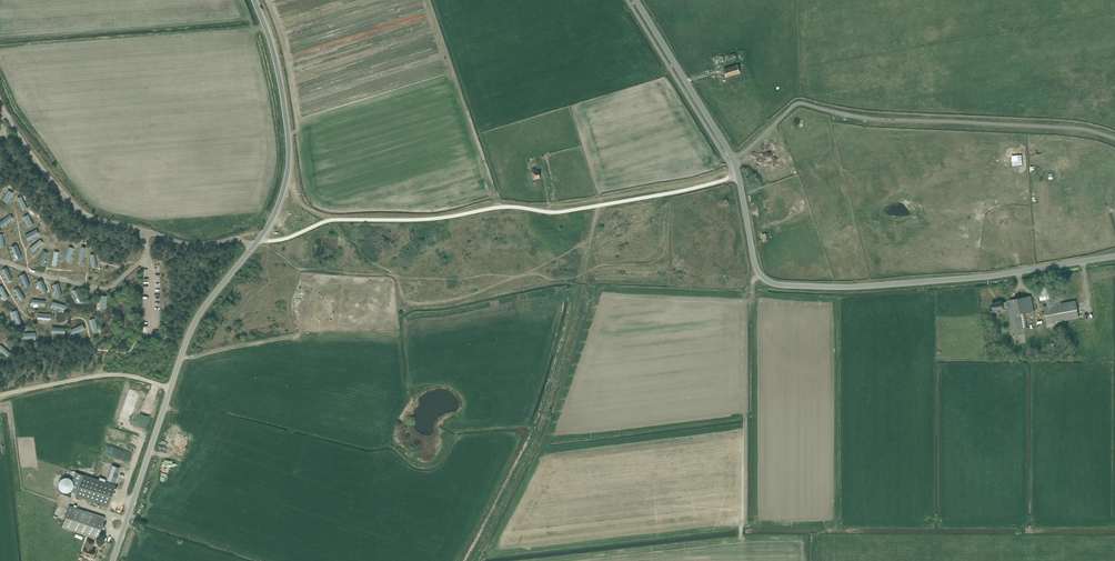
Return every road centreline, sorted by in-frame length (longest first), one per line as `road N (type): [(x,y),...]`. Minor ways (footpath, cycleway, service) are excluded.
road 1 (tertiary): [(1114,257),(873,286),(766,280),(733,161),(635,0)]
road 2 (unclassified): [(113,560),(193,326),(253,247)]
road 3 (unclassified): [(0,106),(87,216),(184,244),(237,239),(253,247)]
road 4 (unclassified): [(253,247),(278,209),(289,166),(279,77),(254,0)]
road 5 (track): [(0,276),(28,318),(48,325),(82,318),(96,349),(128,352),(152,330)]
road 6 (track): [(0,395),(107,375),(170,389)]

